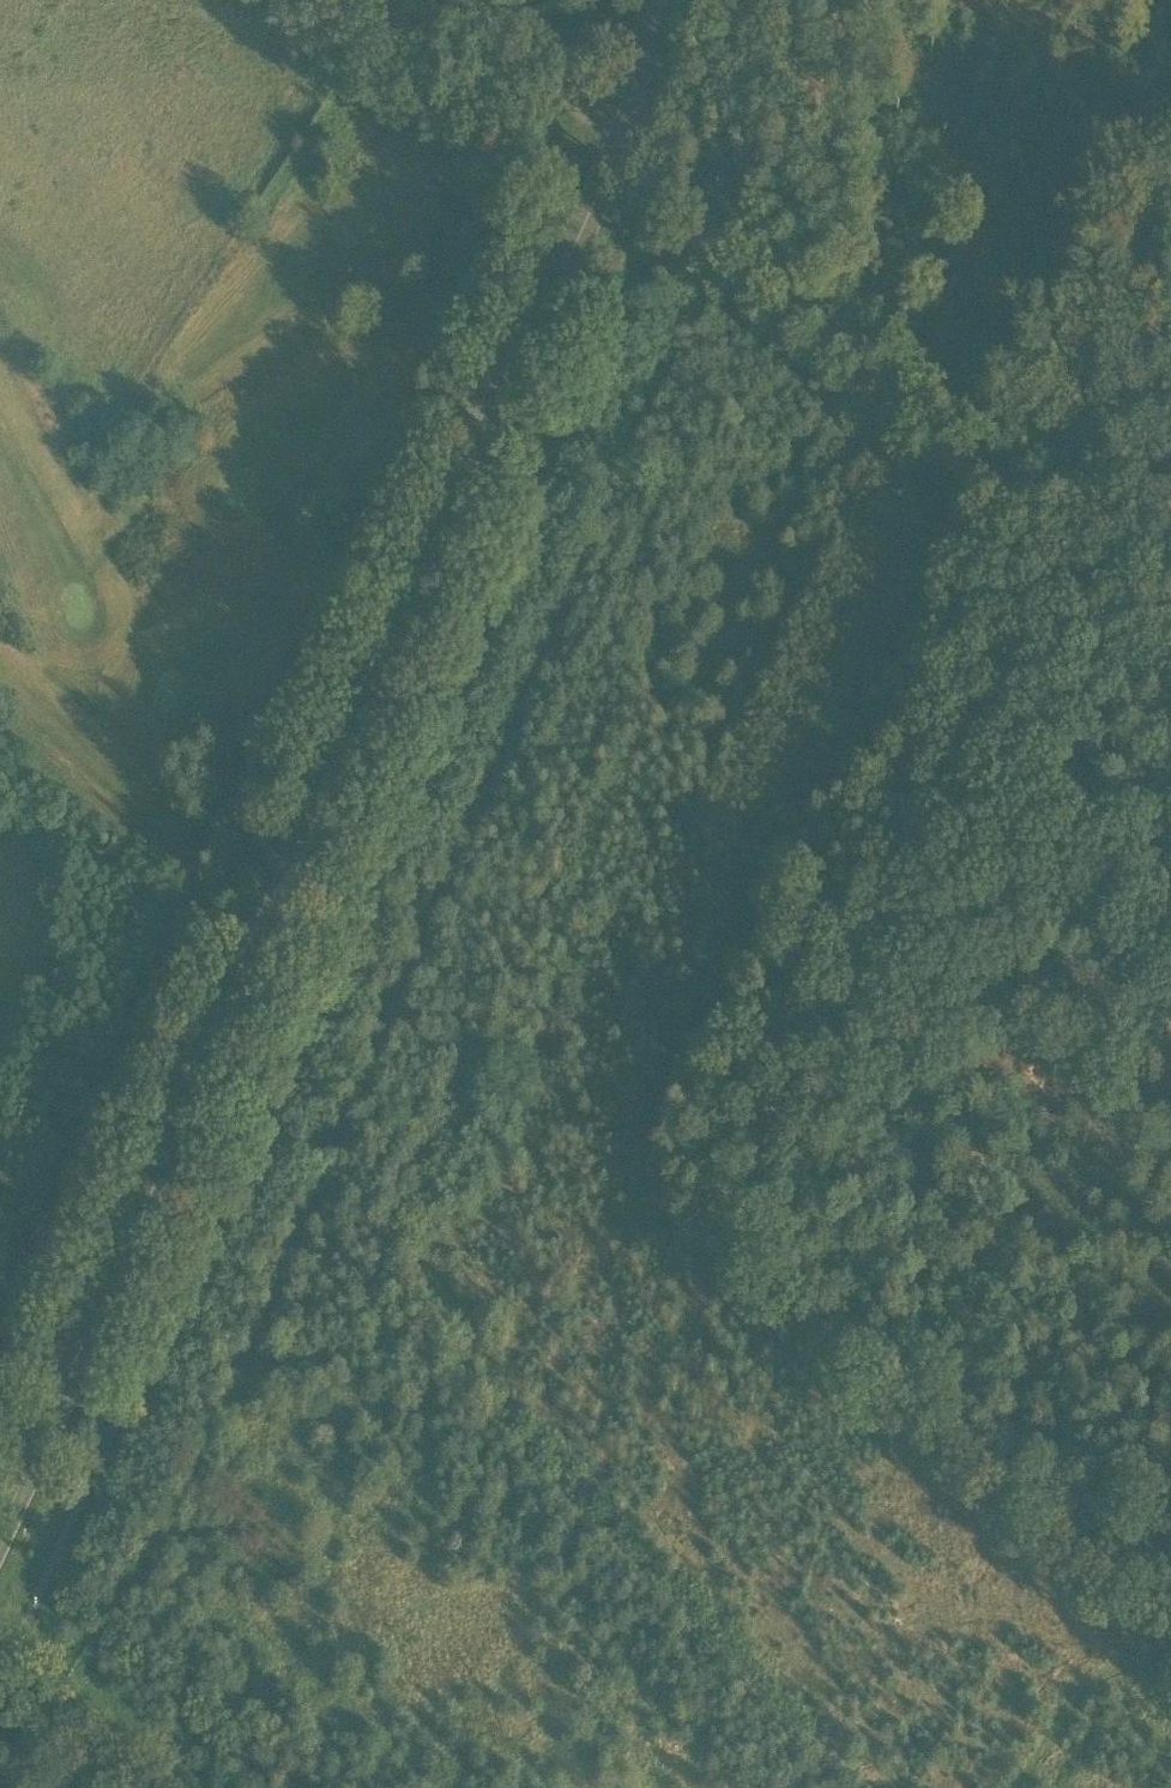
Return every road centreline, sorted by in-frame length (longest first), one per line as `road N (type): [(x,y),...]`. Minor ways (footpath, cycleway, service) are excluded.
road 1 (secondary): [(0,1529),(684,0)]
road 2 (track): [(1170,671),(665,188),(616,153)]
road 3 (track): [(1170,1681),(748,1284)]
road 4 (unclassified): [(178,1787),(15,1647),(0,1643)]

